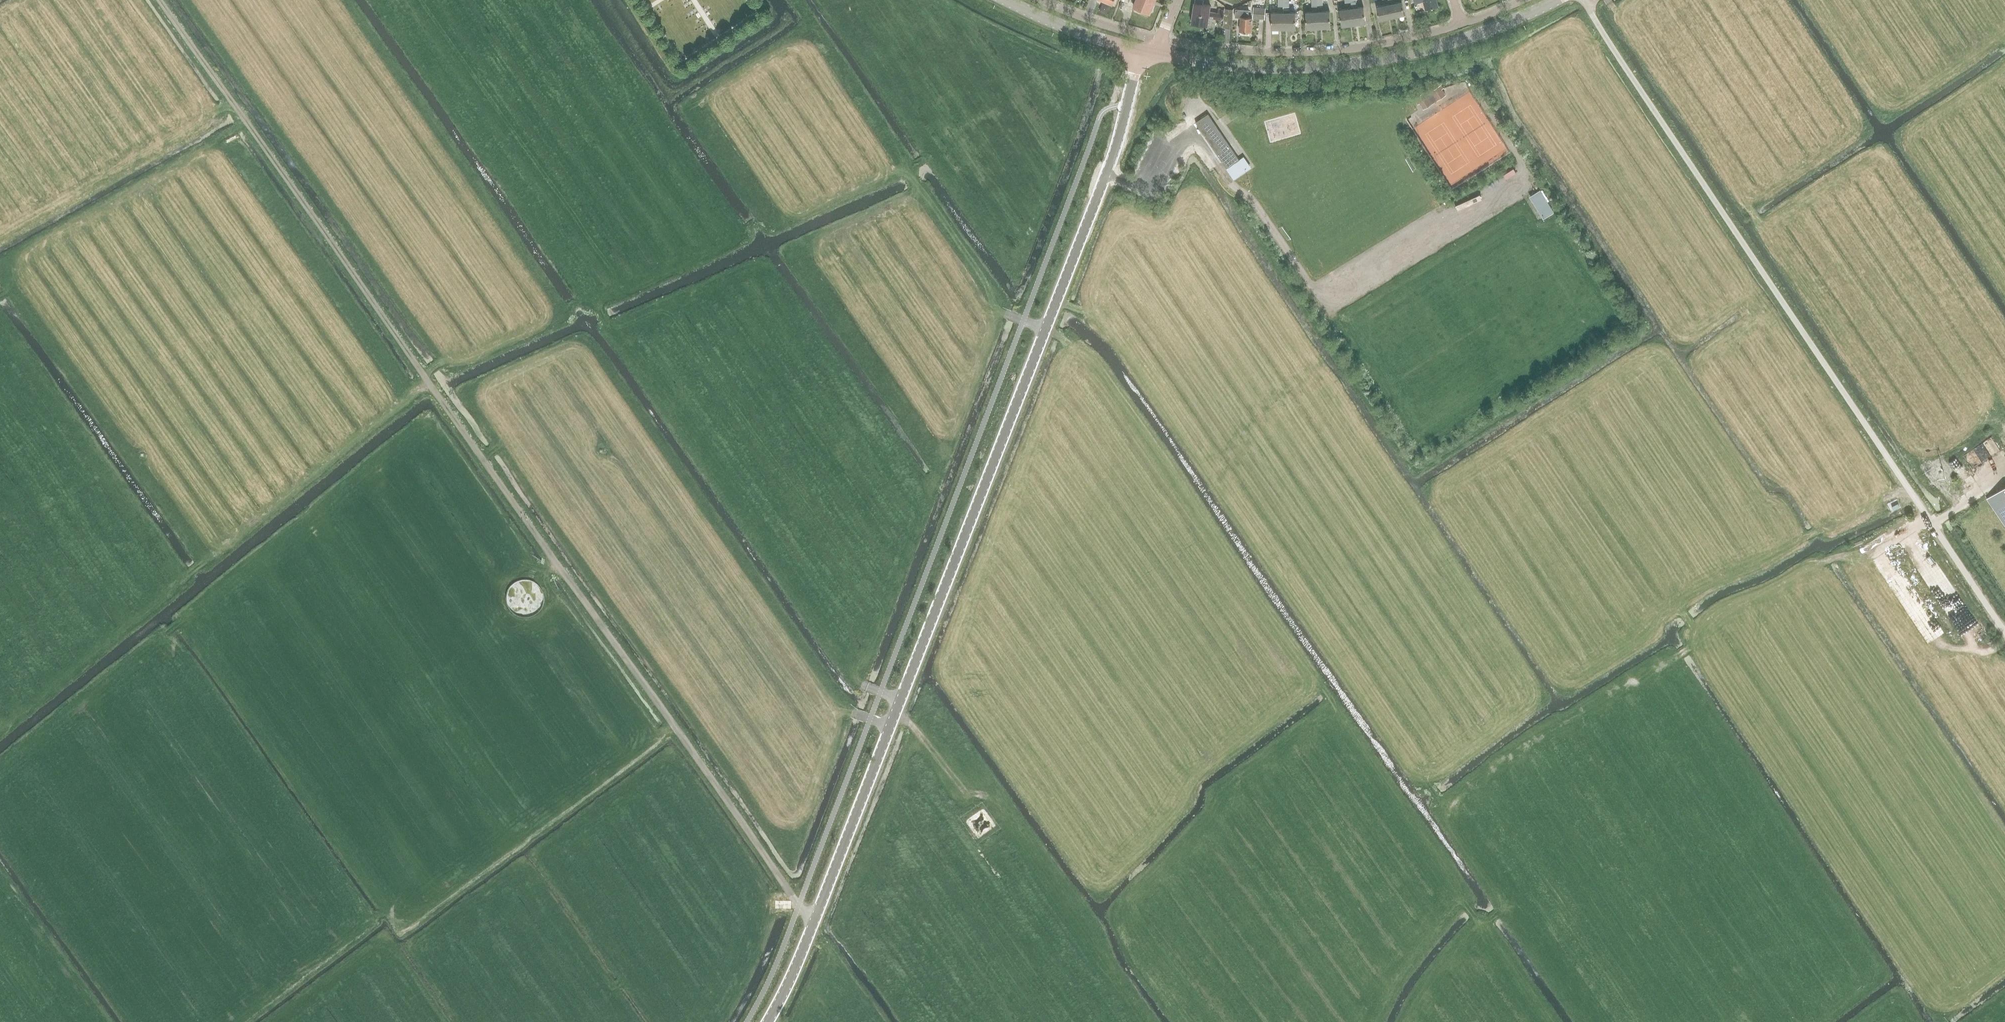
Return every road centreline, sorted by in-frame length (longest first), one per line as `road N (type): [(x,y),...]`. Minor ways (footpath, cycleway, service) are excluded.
road 1 (track): [(815,919),(798,906),(160,0)]
road 2 (secondary): [(767,1021),(796,969),(1107,174),(1146,54)]
road 3 (unclassified): [(2004,625),(1586,7)]
road 4 (secondary): [(1146,54),(1268,70),(1342,64),(1464,40),(1556,0)]
road 5 (residential): [(1459,23),(1367,46),(1286,54),(1161,41)]
road 6 (secondary): [(1146,54),(998,0)]

